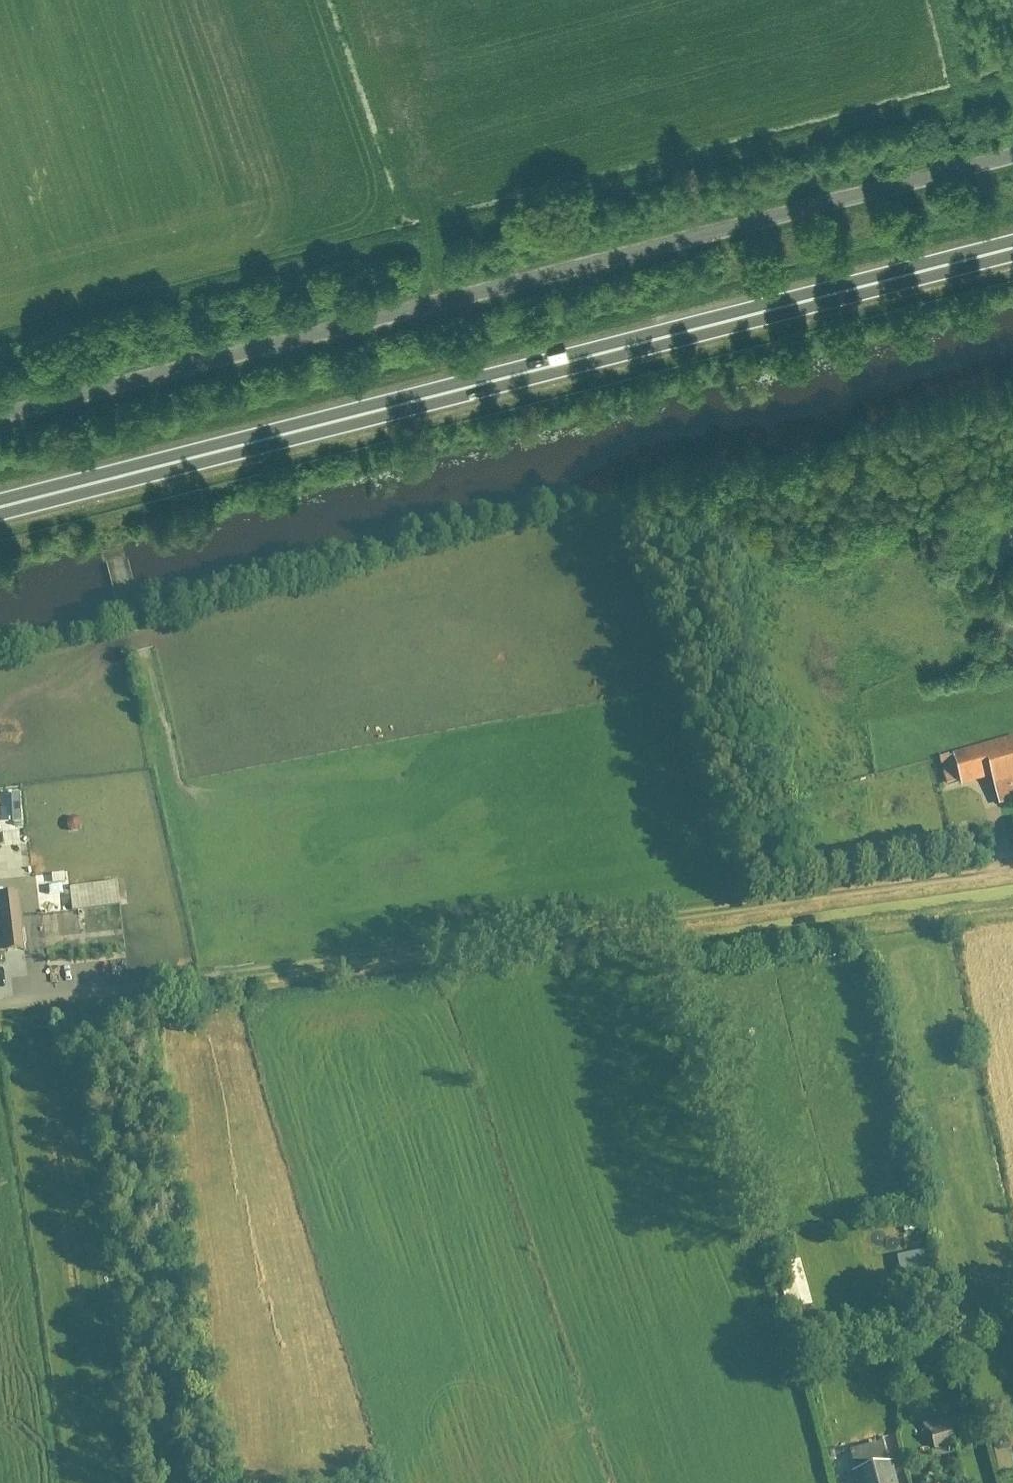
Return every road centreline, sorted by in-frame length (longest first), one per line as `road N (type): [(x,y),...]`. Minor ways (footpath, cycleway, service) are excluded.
road 1 (unclassified): [(0,415),(1012,154)]
road 2 (trunk): [(0,507),(1012,249)]
road 3 (track): [(220,980),(1012,873)]
road 4 (unclassified): [(0,1008),(220,980)]

